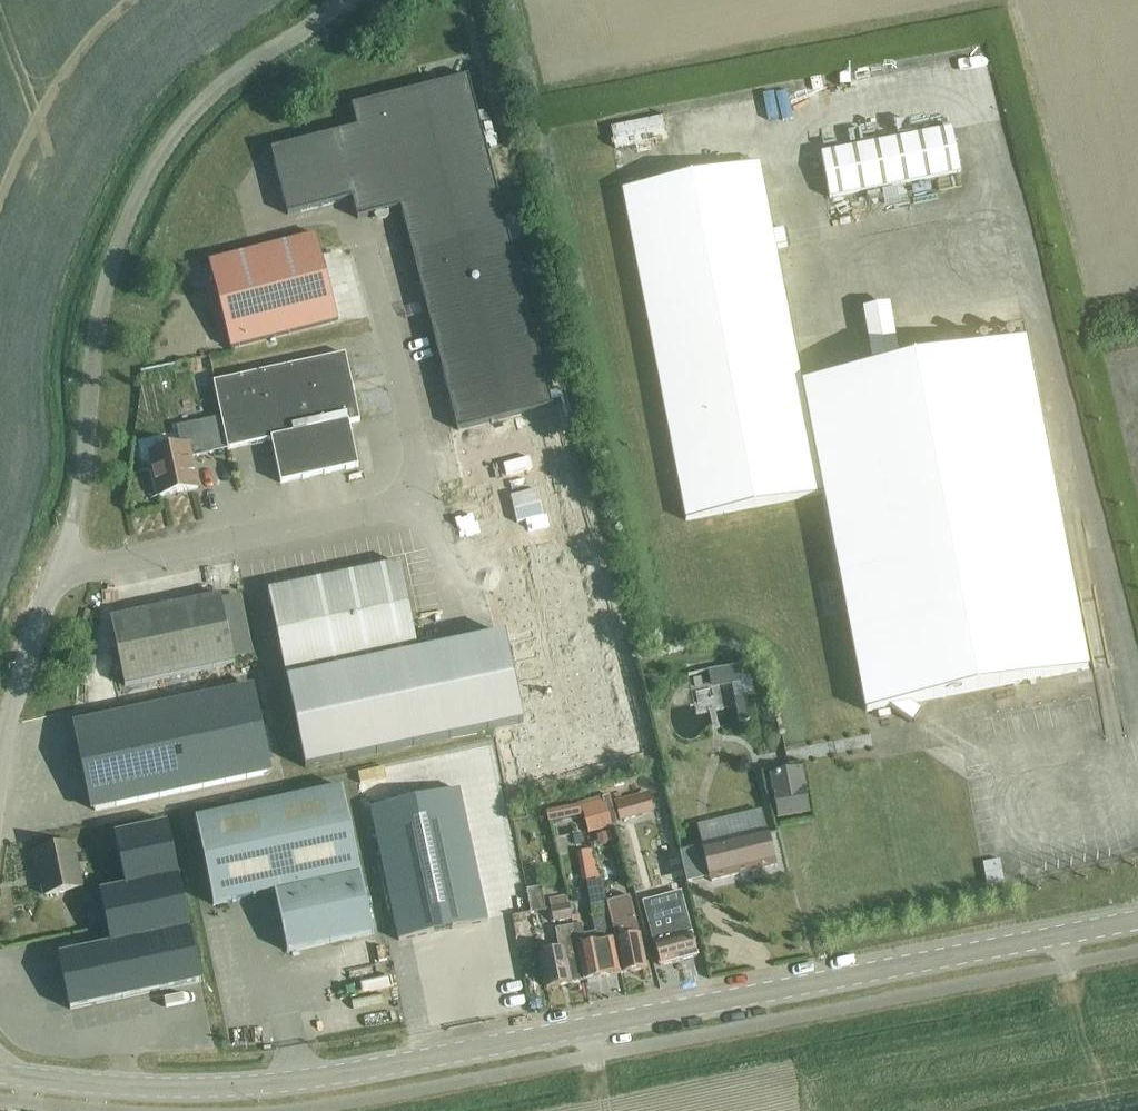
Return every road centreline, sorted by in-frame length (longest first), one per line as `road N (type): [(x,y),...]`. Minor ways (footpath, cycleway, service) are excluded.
road 1 (tertiary): [(1137,921),(294,1084),(207,1093),(0,1077)]
road 2 (track): [(72,524),(102,289),(136,202),(207,99),(343,0)]
road 3 (unclassified): [(60,569),(427,501)]
road 4 (unclassified): [(427,501),(367,261)]
road 5 (unclassified): [(0,786),(8,728),(60,569)]
road 6 (unclassified): [(459,630),(427,501)]

